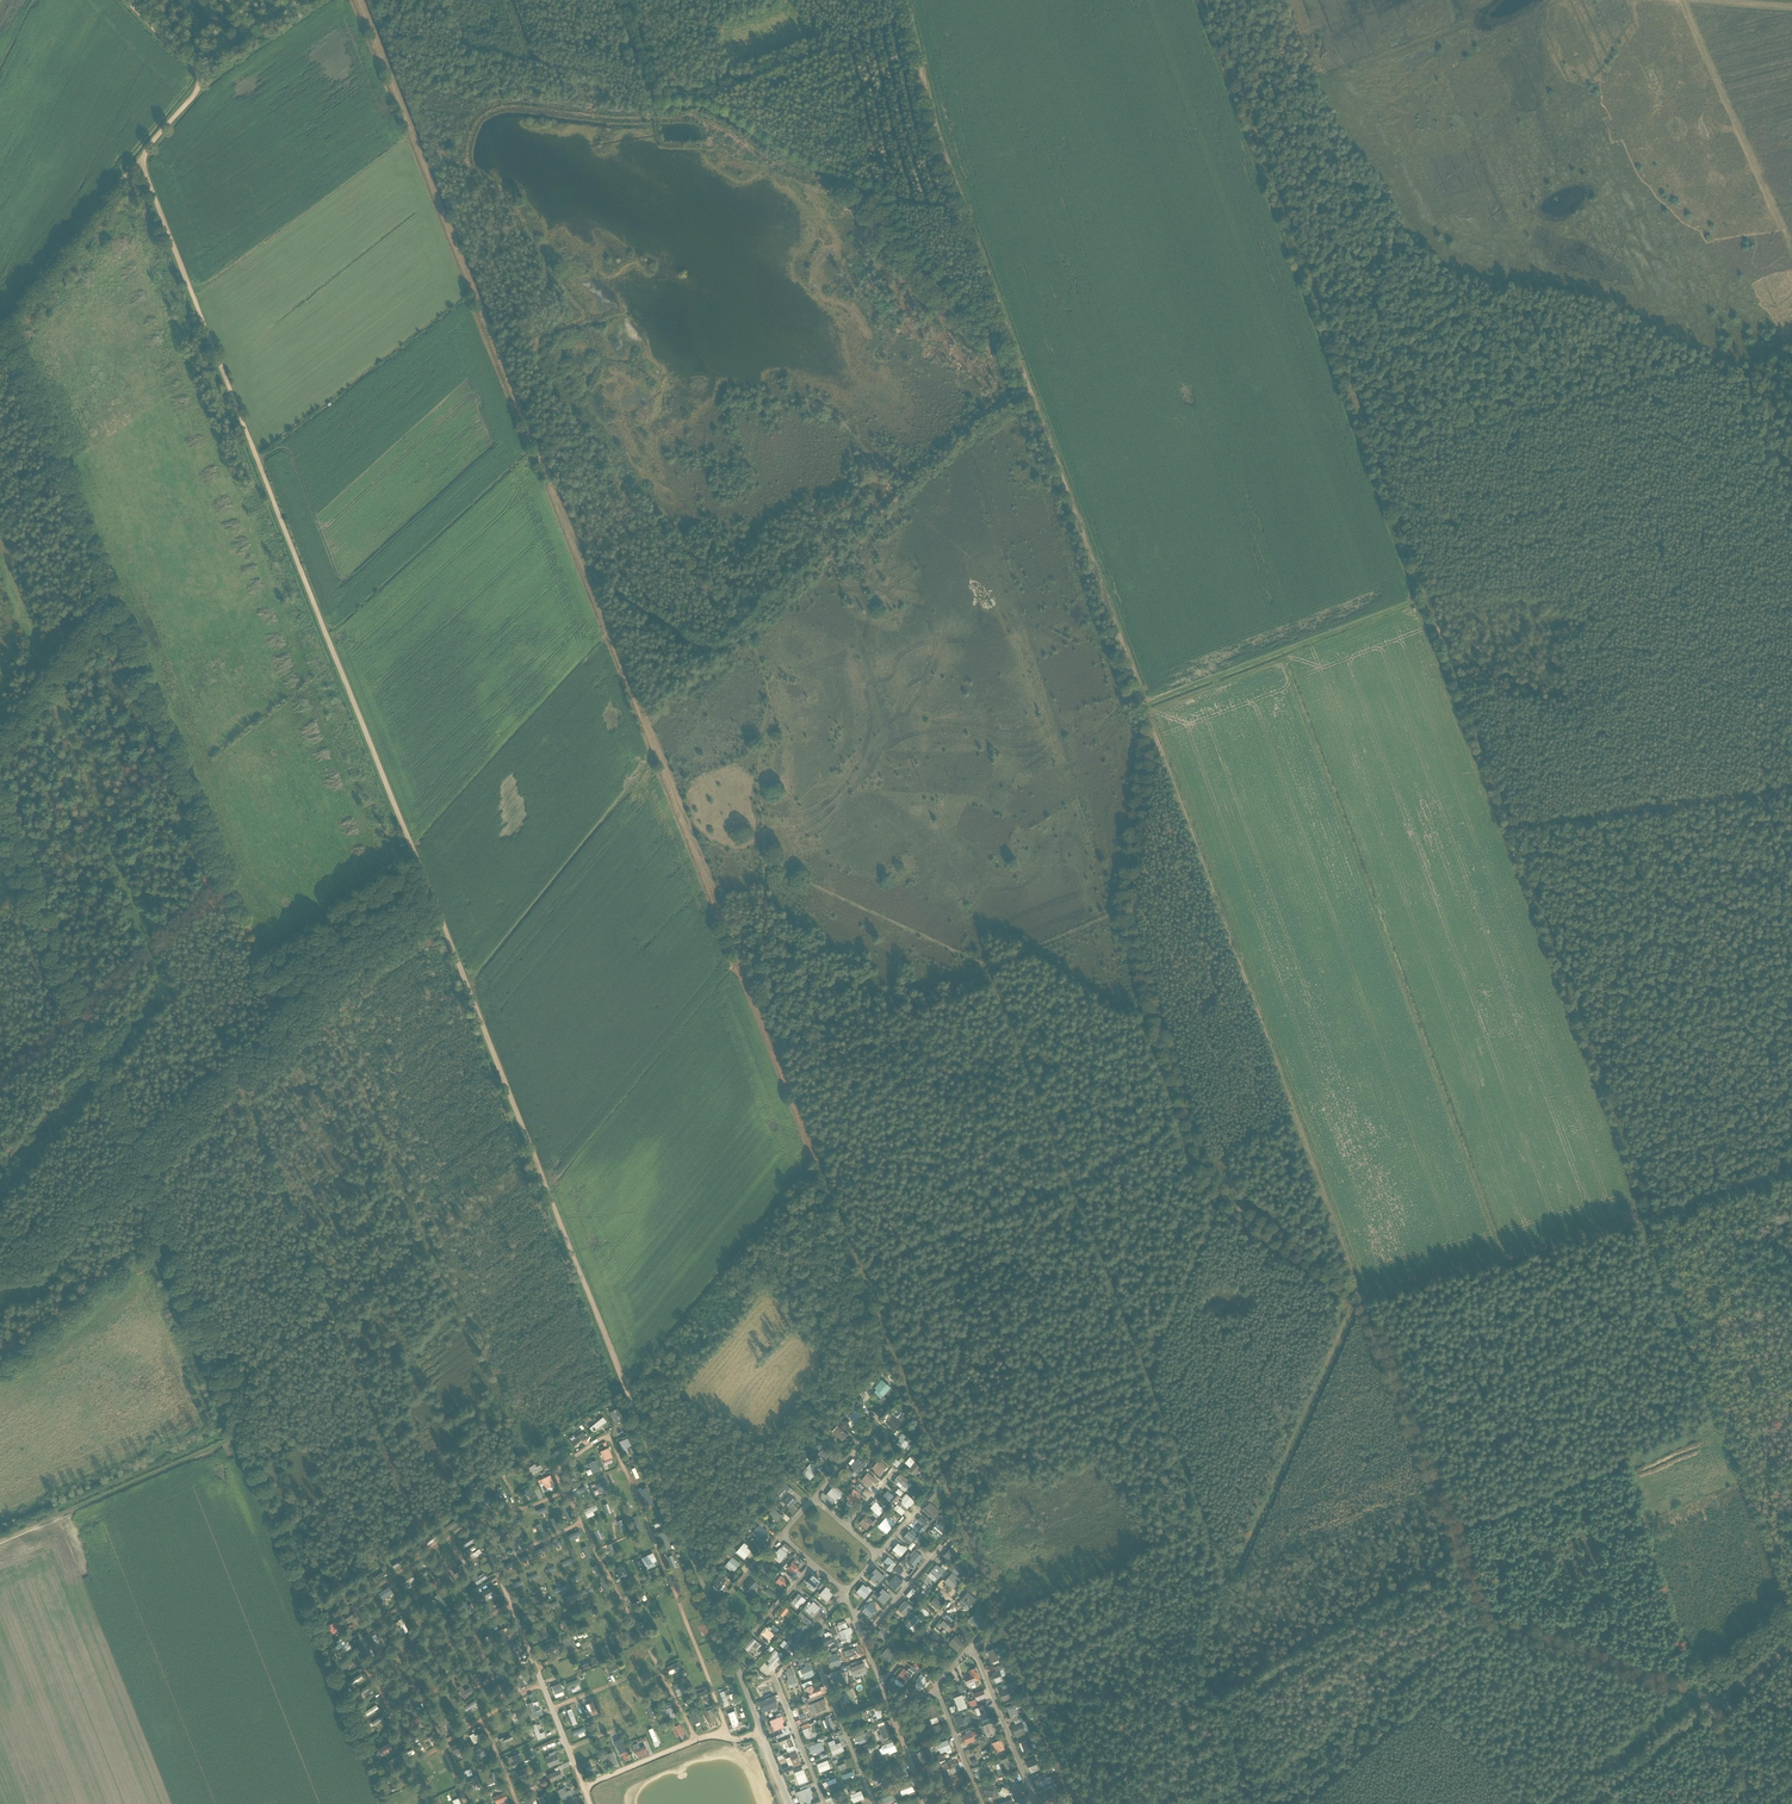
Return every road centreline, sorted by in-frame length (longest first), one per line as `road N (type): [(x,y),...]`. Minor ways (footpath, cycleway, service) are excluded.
road 1 (track): [(1503,1258),(1284,659),(1148,714),(1359,1300)]
road 2 (track): [(359,0),(756,999)]
road 3 (track): [(1026,385),(1148,714),(1129,926),(1212,1187),(1359,1300)]
road 4 (track): [(0,1542),(233,1435),(135,1165),(430,906)]
road 5 (track): [(1508,831),(1203,0)]
road 6 (track): [(1074,1803),(756,999)]
road 7 (track): [(138,160),(430,906)]
road 8 (track): [(1359,1300),(1650,1215),(1508,831)]
road 9 (track): [(979,965),(1230,1580)]
road 10 (track): [(617,0),(659,105),(696,101),(903,201),(961,207),(1026,385)]
road 11 (track): [(767,862),(760,747),(769,701),(743,634),(1026,385)]
road 12 (track): [(1359,1300),(1483,1614),(1511,1633),(1694,1692)]
road 13 (track): [(430,906),(623,1386)]
road 14 (unclassified): [(623,1386),(790,1803)]
road 15 (track): [(858,1257),(1066,1180),(1187,1108)]
road 16 (track): [(1230,1580),(1359,1300)]
road 17 (track): [(1508,831),(1791,789)]
road 18 (track): [(1511,1633),(1309,1803)]
road 19 (track): [(979,965),(767,862)]
road 20 (track): [(1230,1580),(1016,1657)]
road 21 (track): [(0,339),(138,160)]
road 22 (track): [(933,1449),(1143,1371)]
road 23 (track): [(961,207),(934,141),(899,0)]
road 24 (track): [(138,160),(201,82),(125,0)]
road 25 (track): [(1127,899),(1105,918),(979,965)]
road 26 (unclassified): [(1589,1803),(1712,1707)]
road 27 (track): [(1650,1215),(1791,1163)]
road 28 (track): [(756,999),(768,999),(767,862)]

